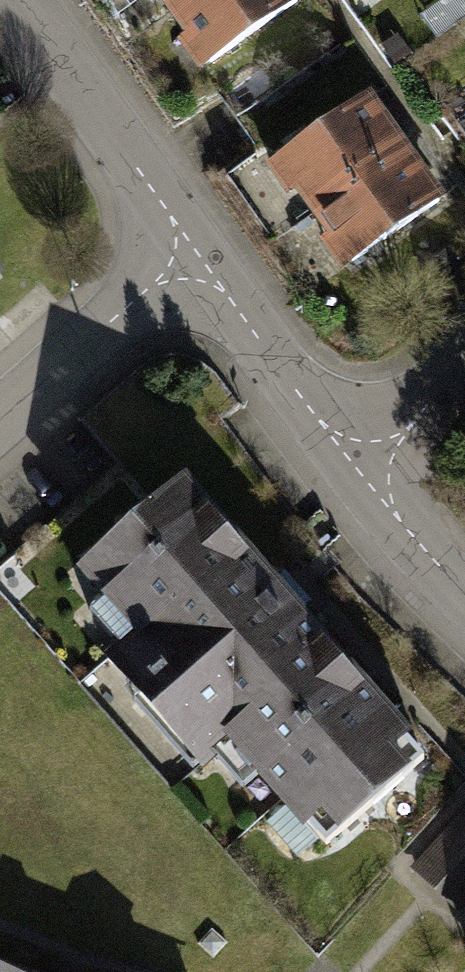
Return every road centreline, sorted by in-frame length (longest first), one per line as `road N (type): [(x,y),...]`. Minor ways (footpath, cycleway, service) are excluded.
road 1 (tertiary): [(201,250),(24,0)]
road 2 (tertiary): [(358,474),(201,250)]
road 3 (residential): [(201,250),(0,418)]
road 4 (residential): [(464,352),(430,402),(358,474)]
road 5 (tertiary): [(464,591),(358,474)]

